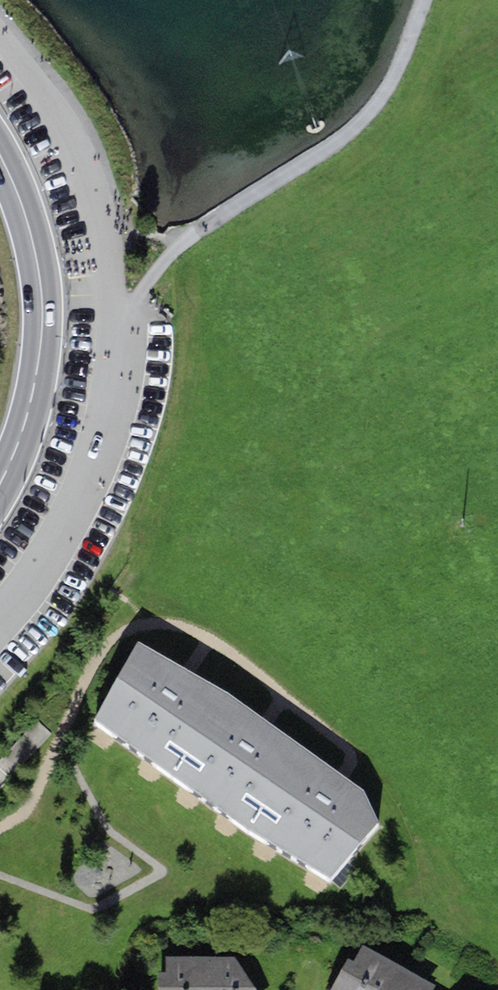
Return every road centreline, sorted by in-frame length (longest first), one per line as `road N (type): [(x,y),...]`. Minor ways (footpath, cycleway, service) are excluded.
road 1 (track): [(121,315),(180,245),(372,120),(429,0)]
road 2 (primary): [(0,484),(27,421),(44,329),(35,252),(0,154)]

